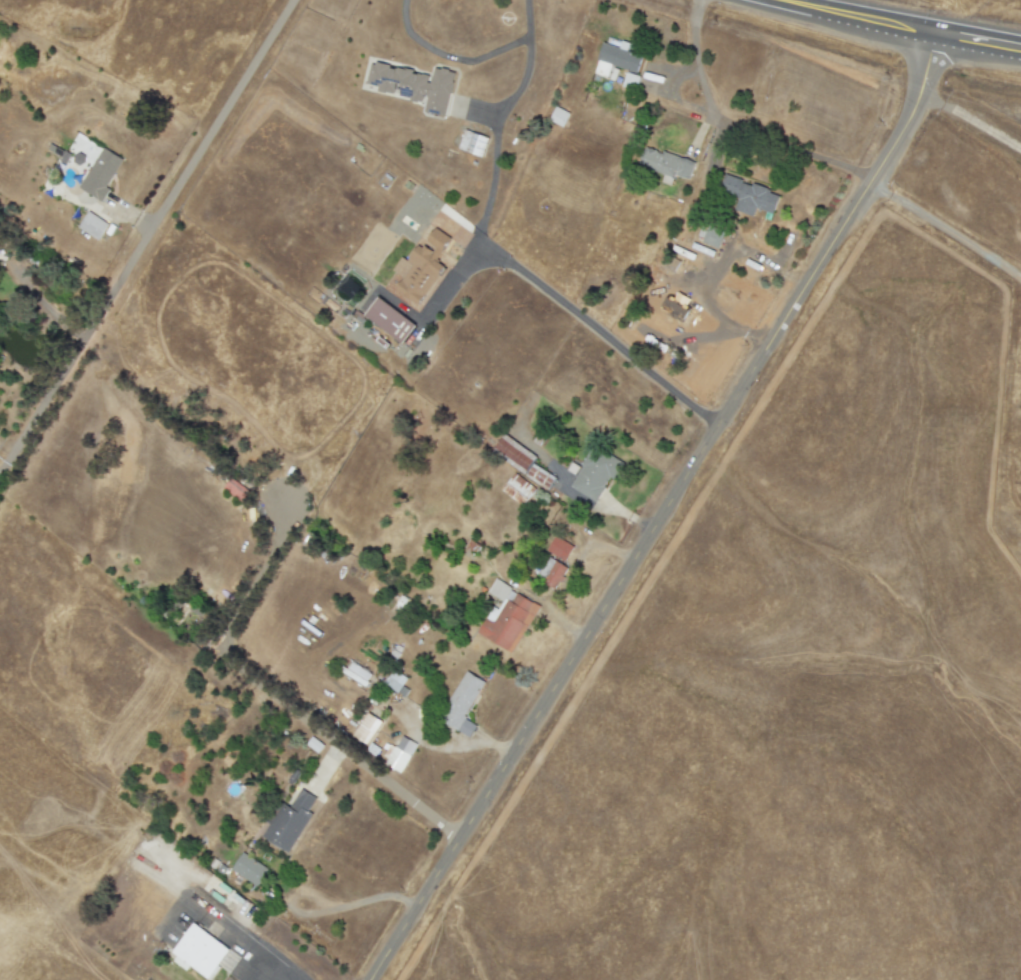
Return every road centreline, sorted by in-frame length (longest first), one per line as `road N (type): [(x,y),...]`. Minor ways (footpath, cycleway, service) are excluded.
road 1 (tertiary): [(371,979),(896,140),(904,41)]
road 2 (residential): [(292,0),(0,474)]
road 3 (primary): [(1020,62),(735,0)]

